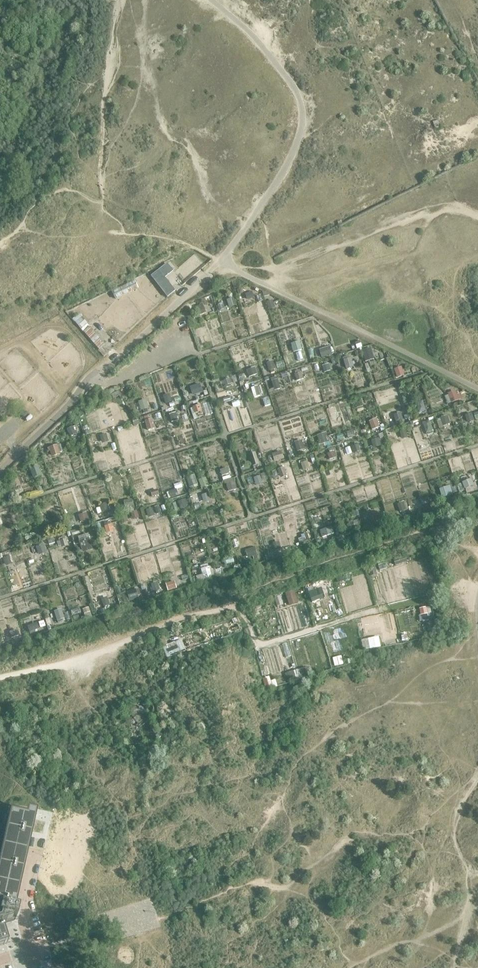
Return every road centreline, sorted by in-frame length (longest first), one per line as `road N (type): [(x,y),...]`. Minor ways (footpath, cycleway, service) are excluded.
road 1 (unclassified): [(218,262),(0,471)]
road 2 (track): [(0,679),(74,662),(228,606)]
road 3 (track): [(228,606),(245,616),(264,645),(417,600)]

